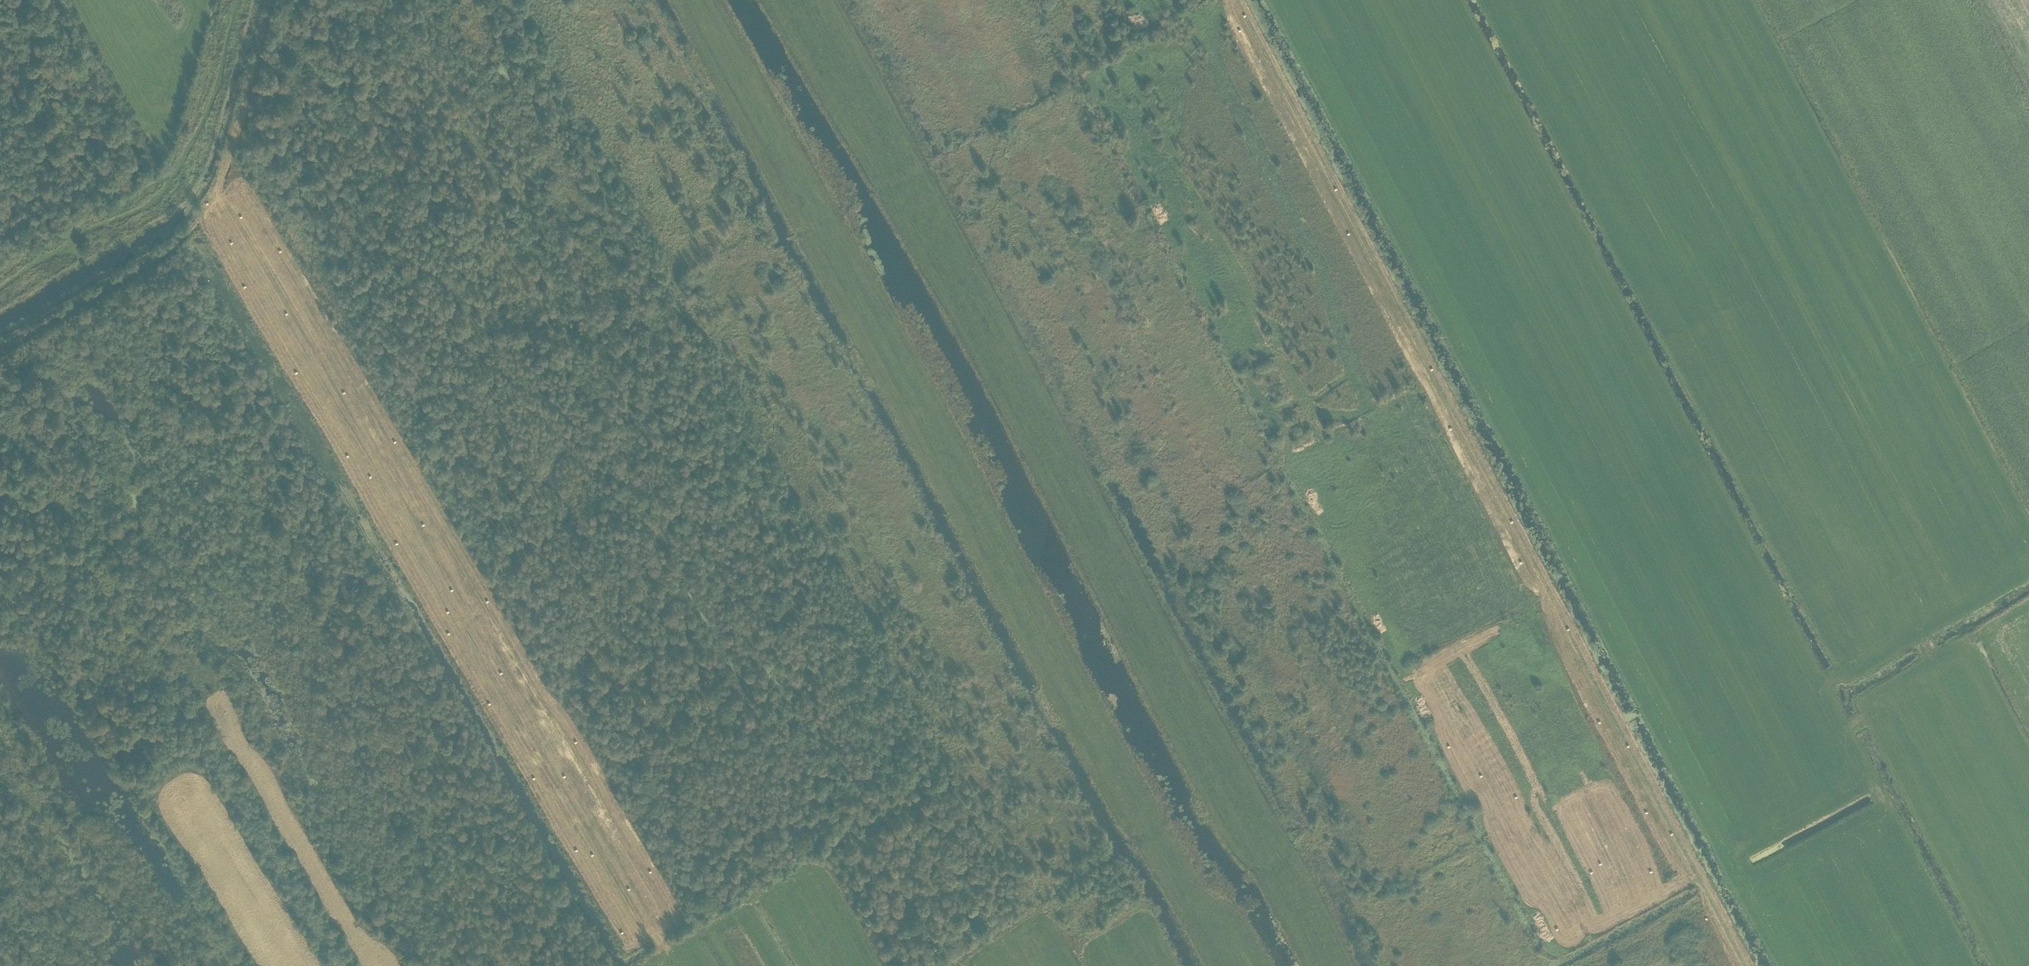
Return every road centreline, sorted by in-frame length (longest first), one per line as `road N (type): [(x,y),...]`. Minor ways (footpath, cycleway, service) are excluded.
road 1 (track): [(0,352),(171,251),(196,224),(229,162),(276,0)]

